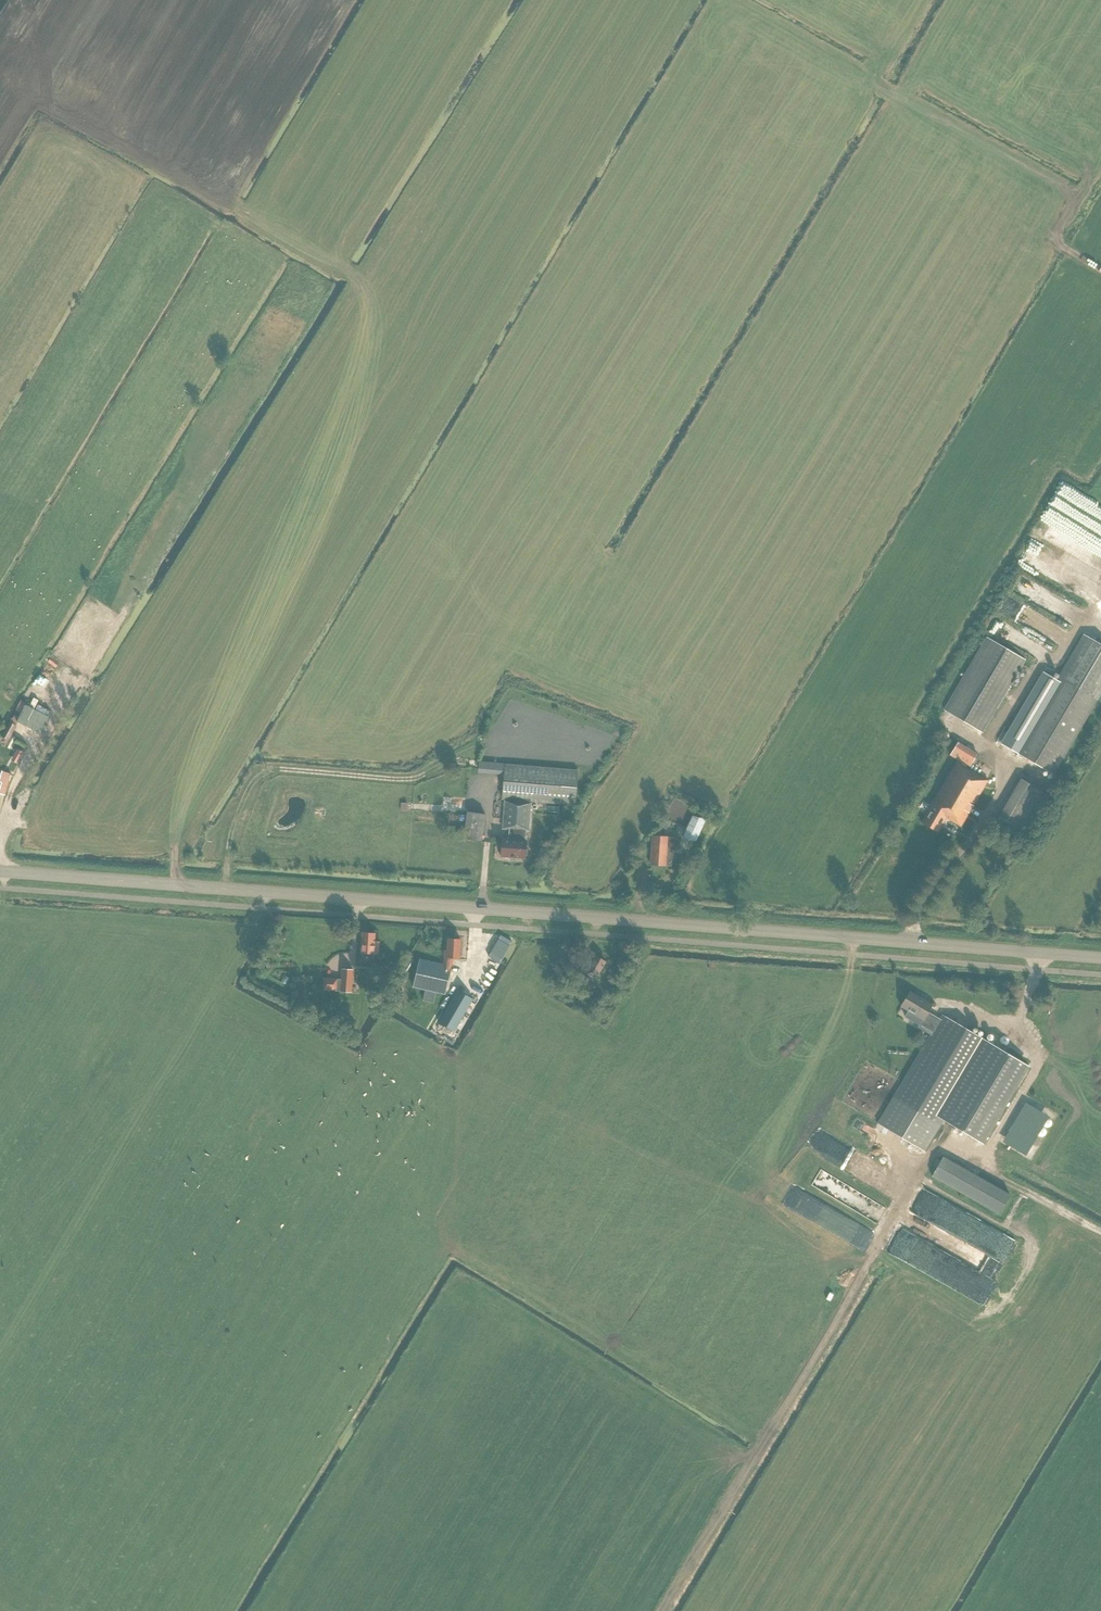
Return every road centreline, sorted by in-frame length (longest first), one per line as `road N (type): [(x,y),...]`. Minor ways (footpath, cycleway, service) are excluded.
road 1 (secondary): [(1100,957),(0,870)]

